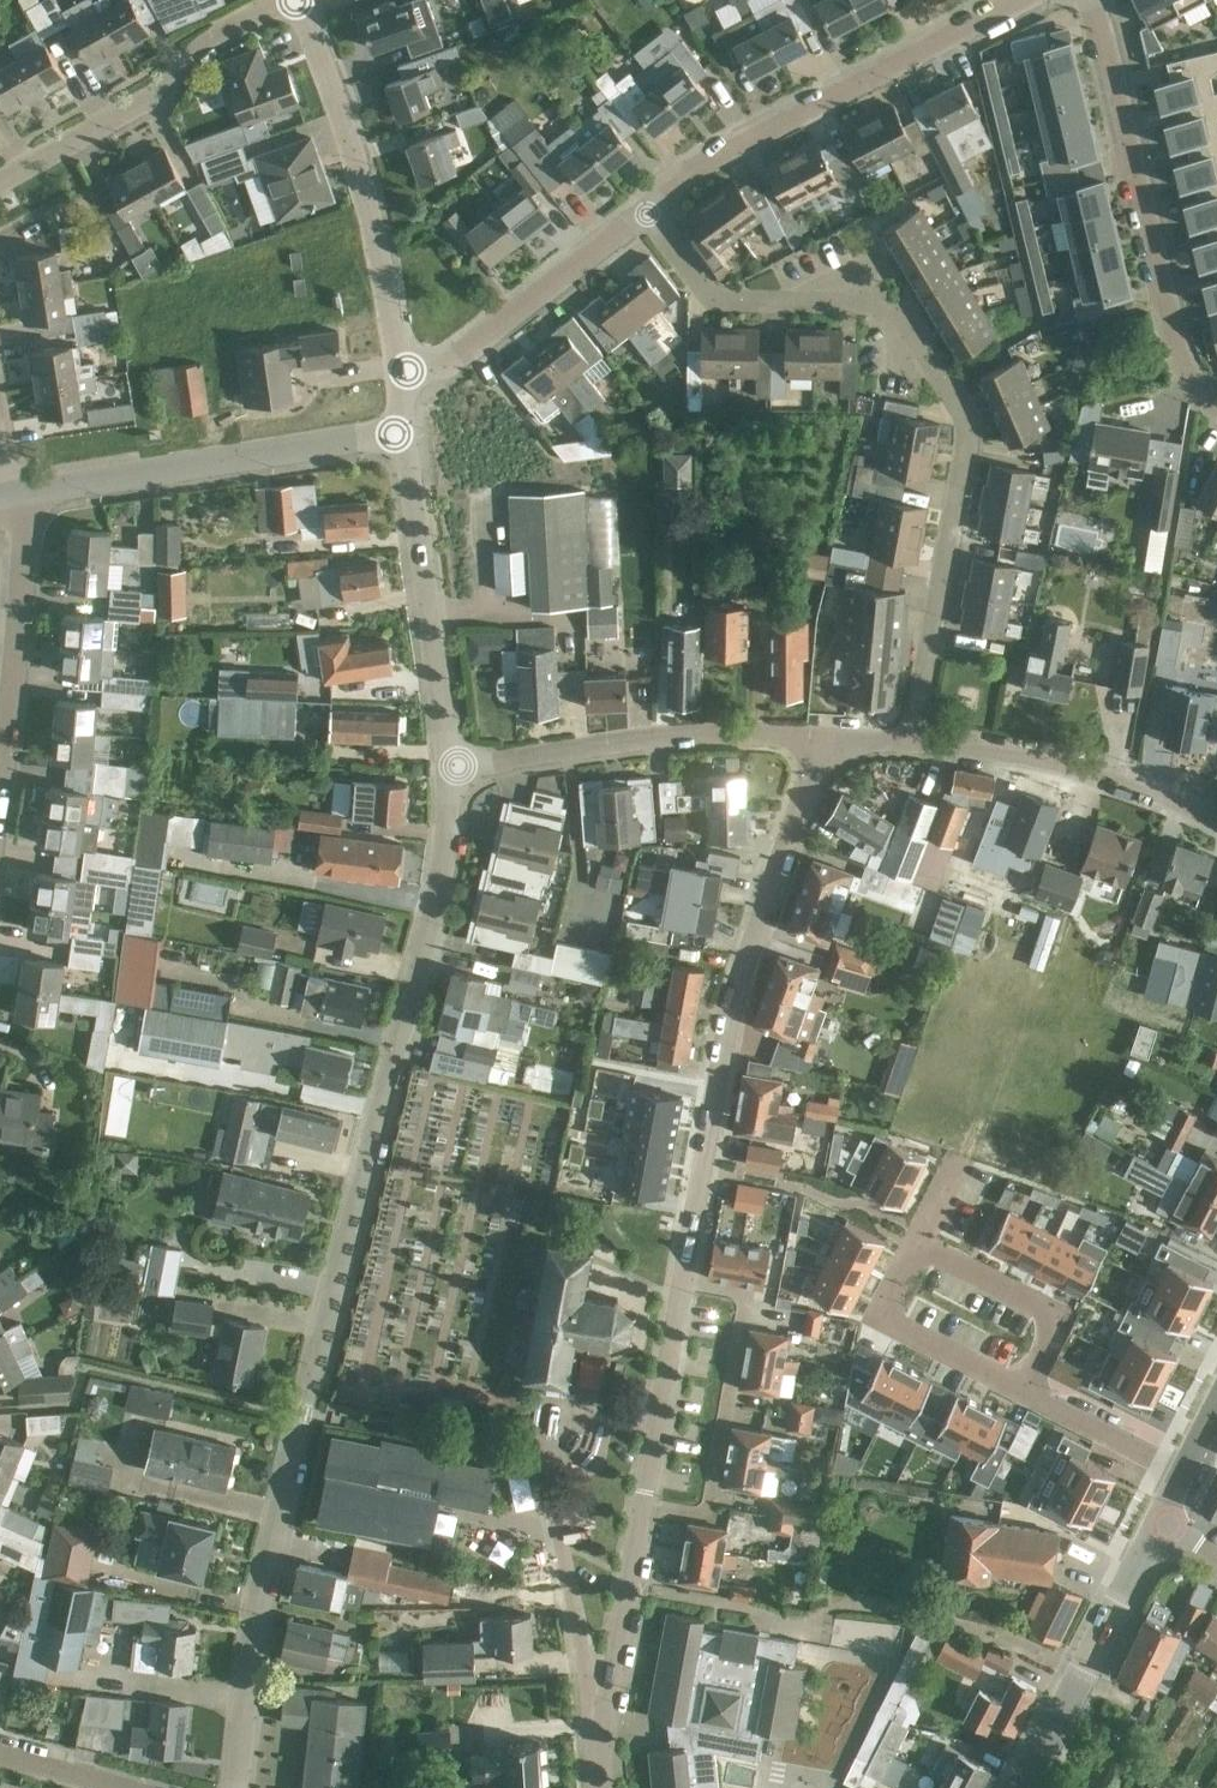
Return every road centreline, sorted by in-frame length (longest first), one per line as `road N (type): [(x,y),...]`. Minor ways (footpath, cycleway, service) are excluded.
road 1 (unclassified): [(233,1787),(266,1575),(444,866),(451,769)]
road 2 (residential): [(914,743),(967,445),(962,412),(895,310),(861,300),(708,301),(645,212)]
road 3 (residential): [(684,1281),(731,1022),(828,738)]
road 4 (residential): [(1216,410),(1179,359),(1093,0)]
road 5 (residential): [(645,212),(716,157),(1017,0)]
road 6 (unclassified): [(403,433),(6,492)]
road 7 (unclassified): [(400,374),(378,239),(343,100),(300,4)]
road 8 (residential): [(451,769),(641,743),(828,738)]
road 9 (residential): [(641,1506),(708,1516),(746,1292),(684,1281)]
road 10 (unclassified): [(451,769),(403,433)]
road 11 (residential): [(0,180),(156,94),(217,32),(284,0)]
road 12 (residential): [(592,1732),(548,1477),(564,1406)]
road 13 (residential): [(914,743),(1024,757),(1128,785),(1216,823)]
road 14 (tertiary): [(1023,1787),(1160,1521)]
road 15 (residential): [(400,374),(446,365),(645,212)]
road 16 (residential): [(0,768),(22,545),(6,492)]
road 17 (residential): [(1024,1384),(882,1316),(917,1246)]
road 18 (residential): [(917,1246),(1058,1318),(1024,1384)]
road 19 (residential): [(592,1732),(641,1506)]
road 20 (residential): [(641,1506),(684,1281)]
road 21 (residential): [(1184,1470),(1024,1384)]

